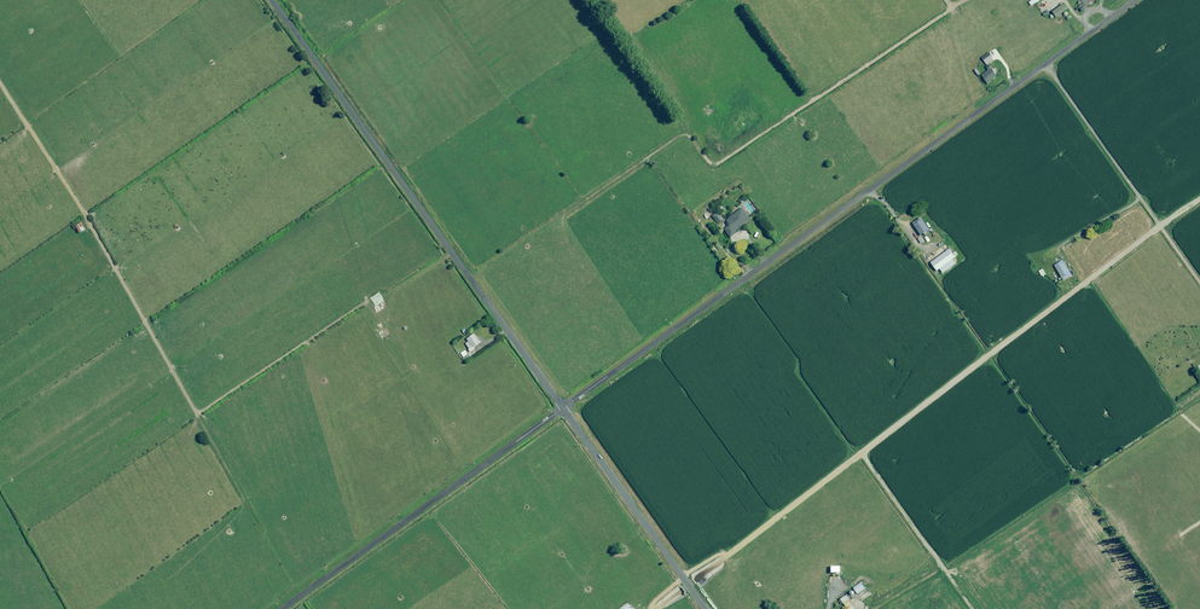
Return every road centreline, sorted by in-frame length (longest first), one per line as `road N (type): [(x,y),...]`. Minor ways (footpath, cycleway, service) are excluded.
road 1 (unclassified): [(564,408),(1137,0)]
road 2 (unclassified): [(564,408),(273,0)]
road 3 (unclassified): [(281,608),(564,408)]
road 4 (unclassified): [(706,608),(564,408)]

